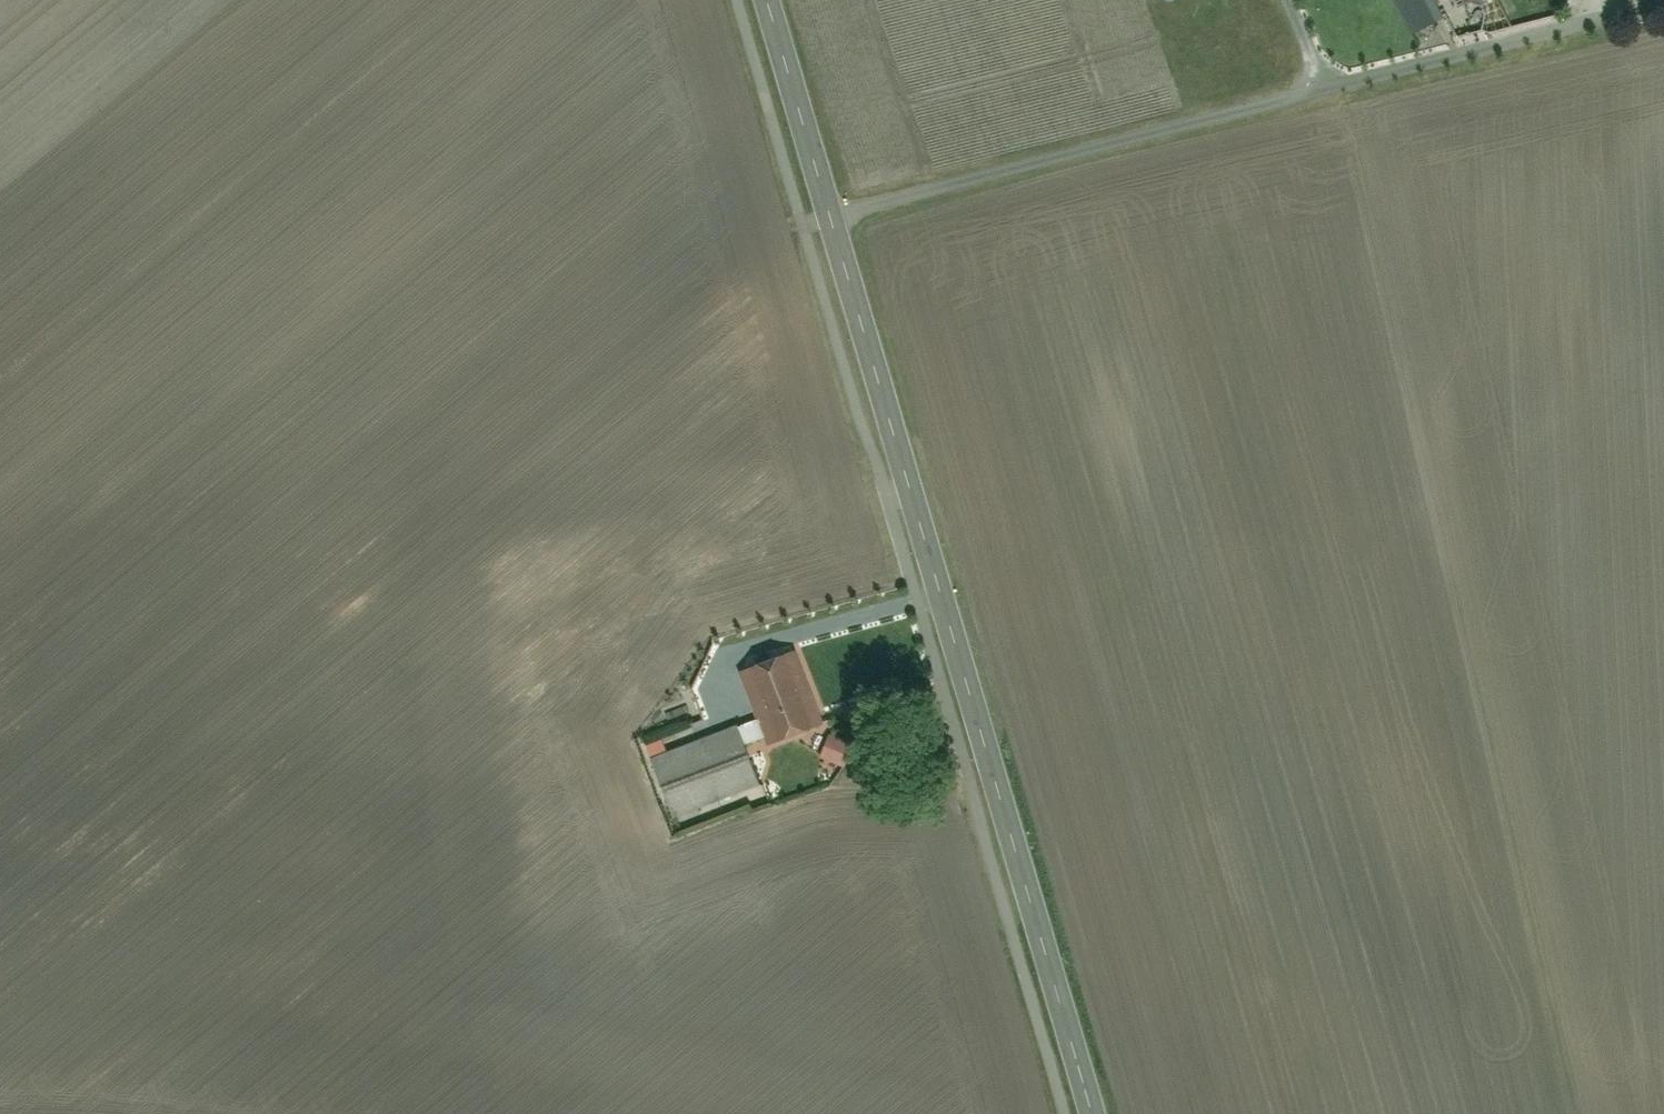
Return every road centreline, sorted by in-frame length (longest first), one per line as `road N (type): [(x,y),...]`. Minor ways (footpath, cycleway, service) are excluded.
road 1 (tertiary): [(766,0),(1093,1113)]

